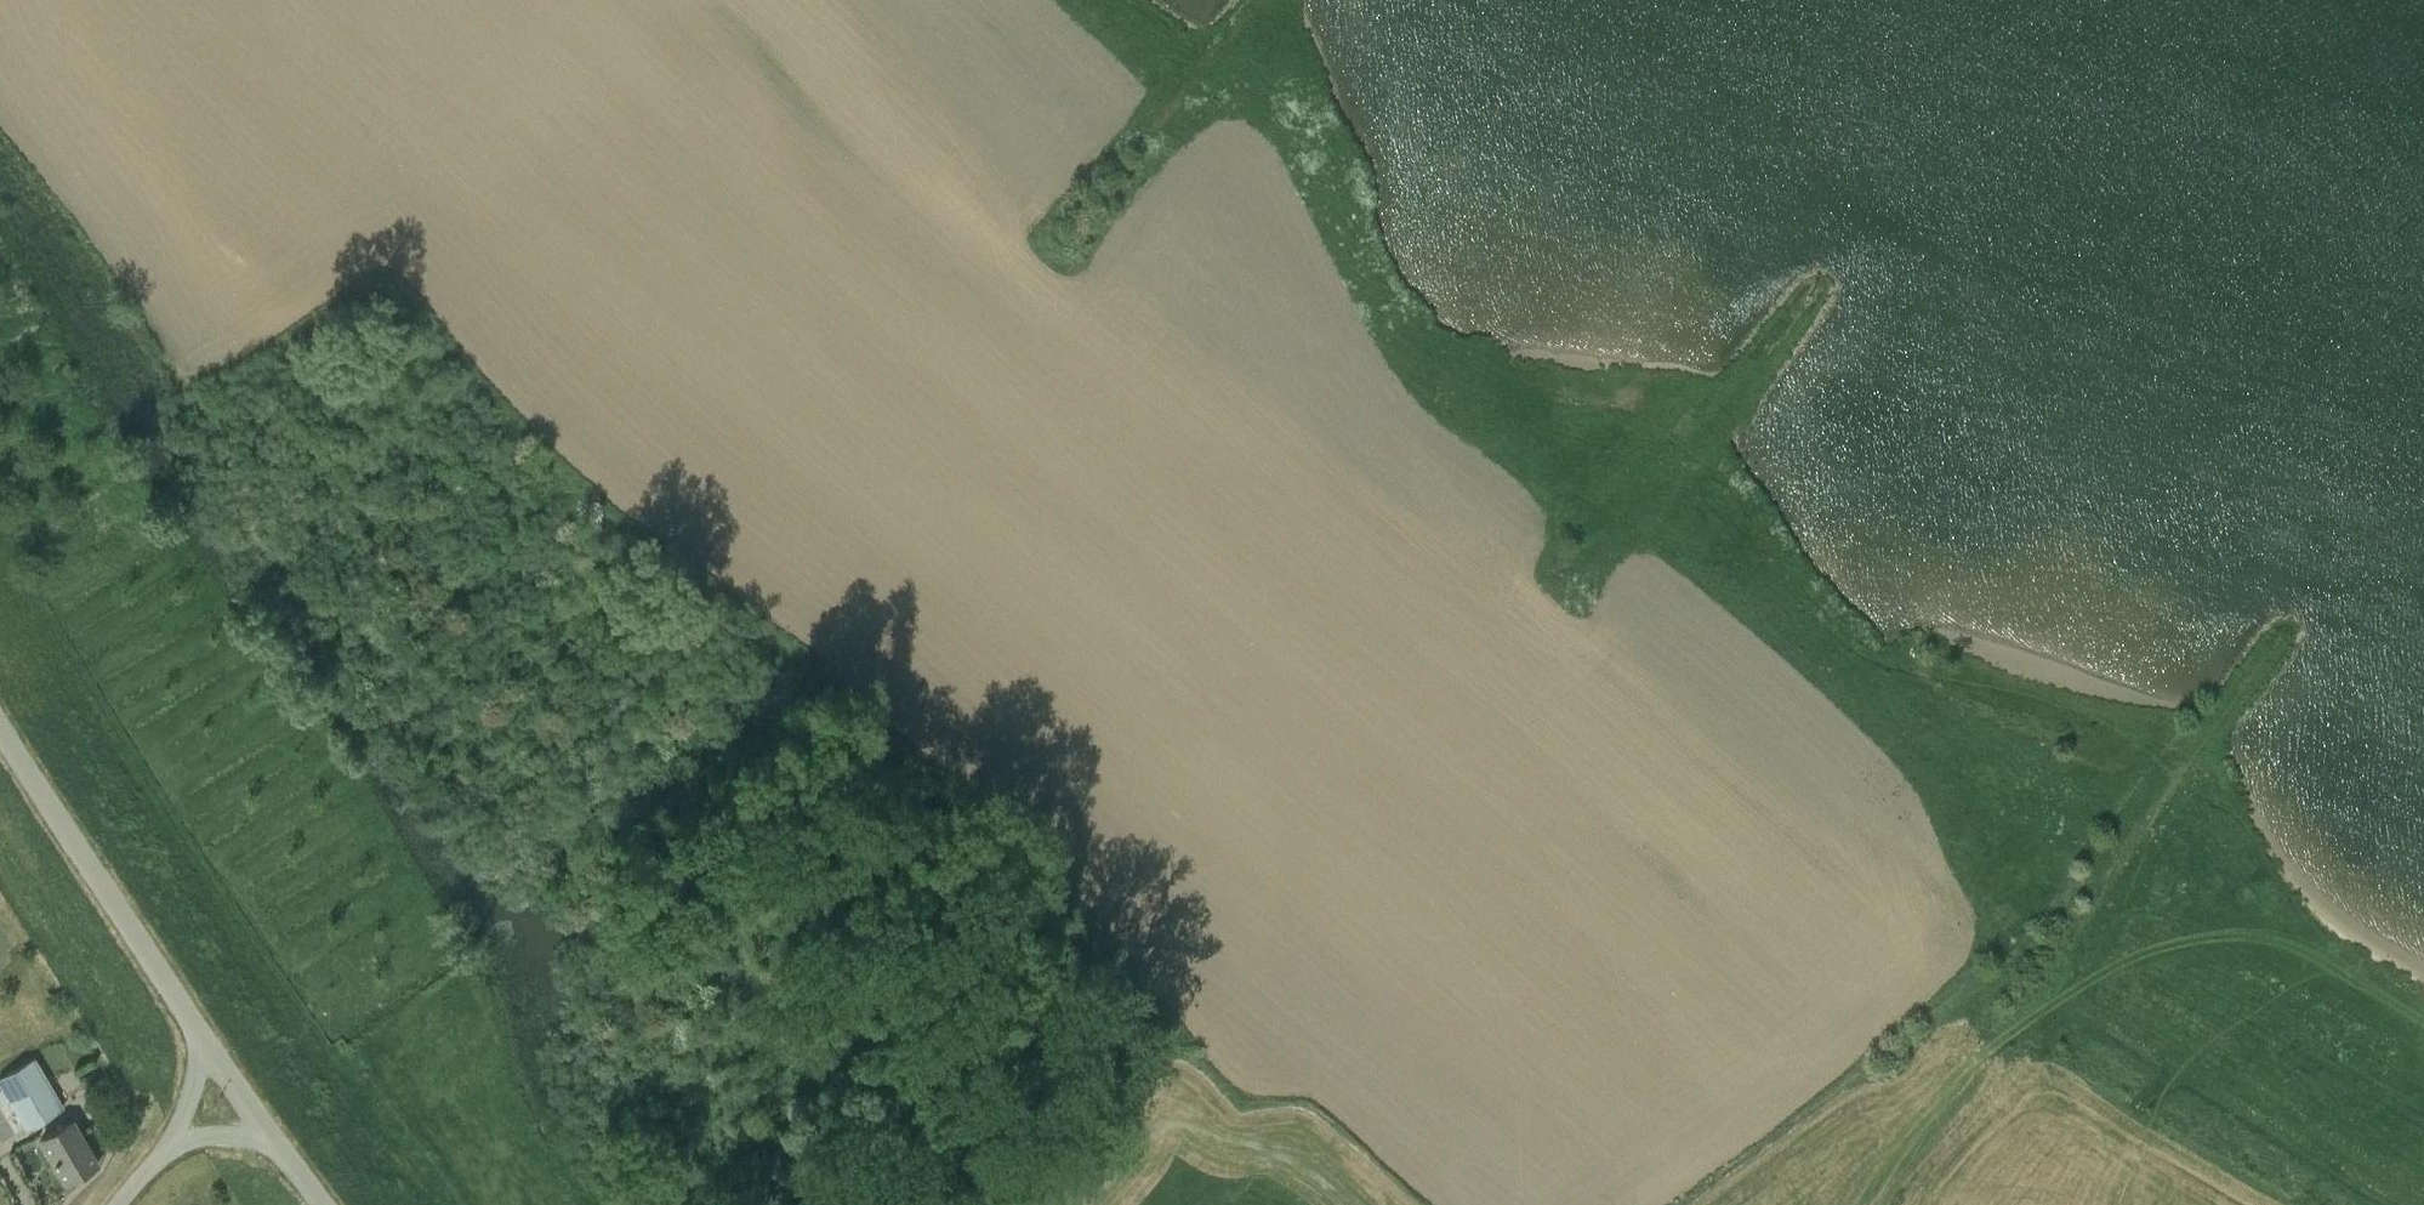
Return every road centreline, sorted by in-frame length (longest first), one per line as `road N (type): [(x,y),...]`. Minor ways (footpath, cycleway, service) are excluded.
road 1 (track): [(493,9),(772,296),(1205,714),(1530,1068),(1537,1160),(1503,1204)]
road 2 (track): [(2423,1014),(2391,986),(2276,946),(2170,951),(2080,986),(2001,1035),(1935,1103),(1925,1204)]
road 3 (unclassified): [(0,732),(198,1032)]
road 4 (unclassified): [(198,1032),(272,1148)]
road 5 (unclassified): [(157,1154),(178,1129),(194,1083),(198,1032)]

